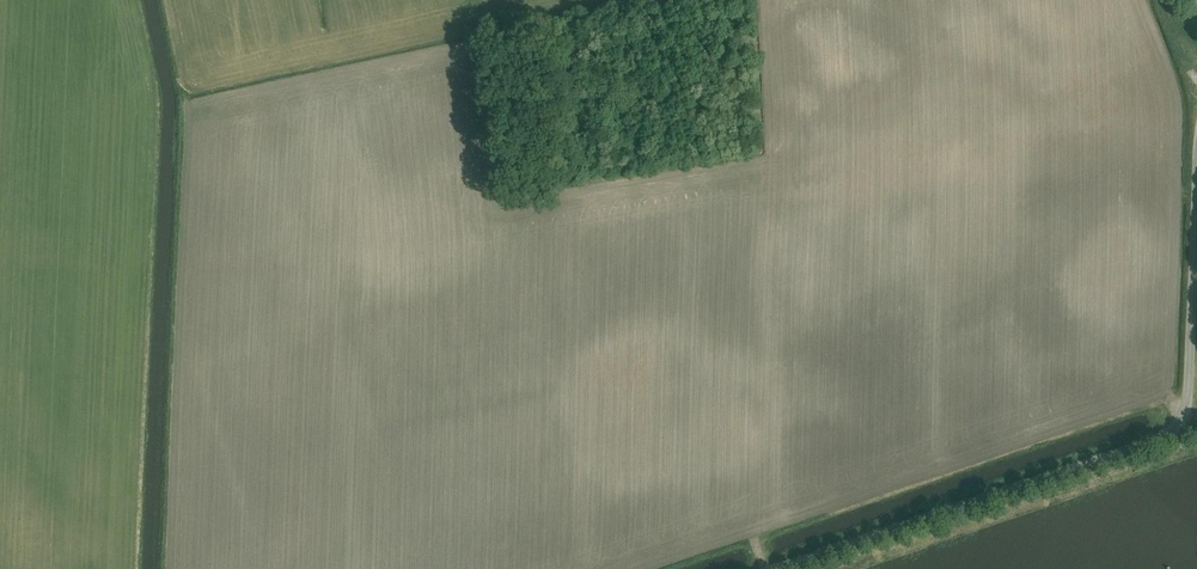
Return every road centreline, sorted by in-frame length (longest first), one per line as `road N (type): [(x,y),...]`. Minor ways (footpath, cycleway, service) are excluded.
road 1 (unclassified): [(1196,190),(1187,406),(1171,430),(773,568)]

